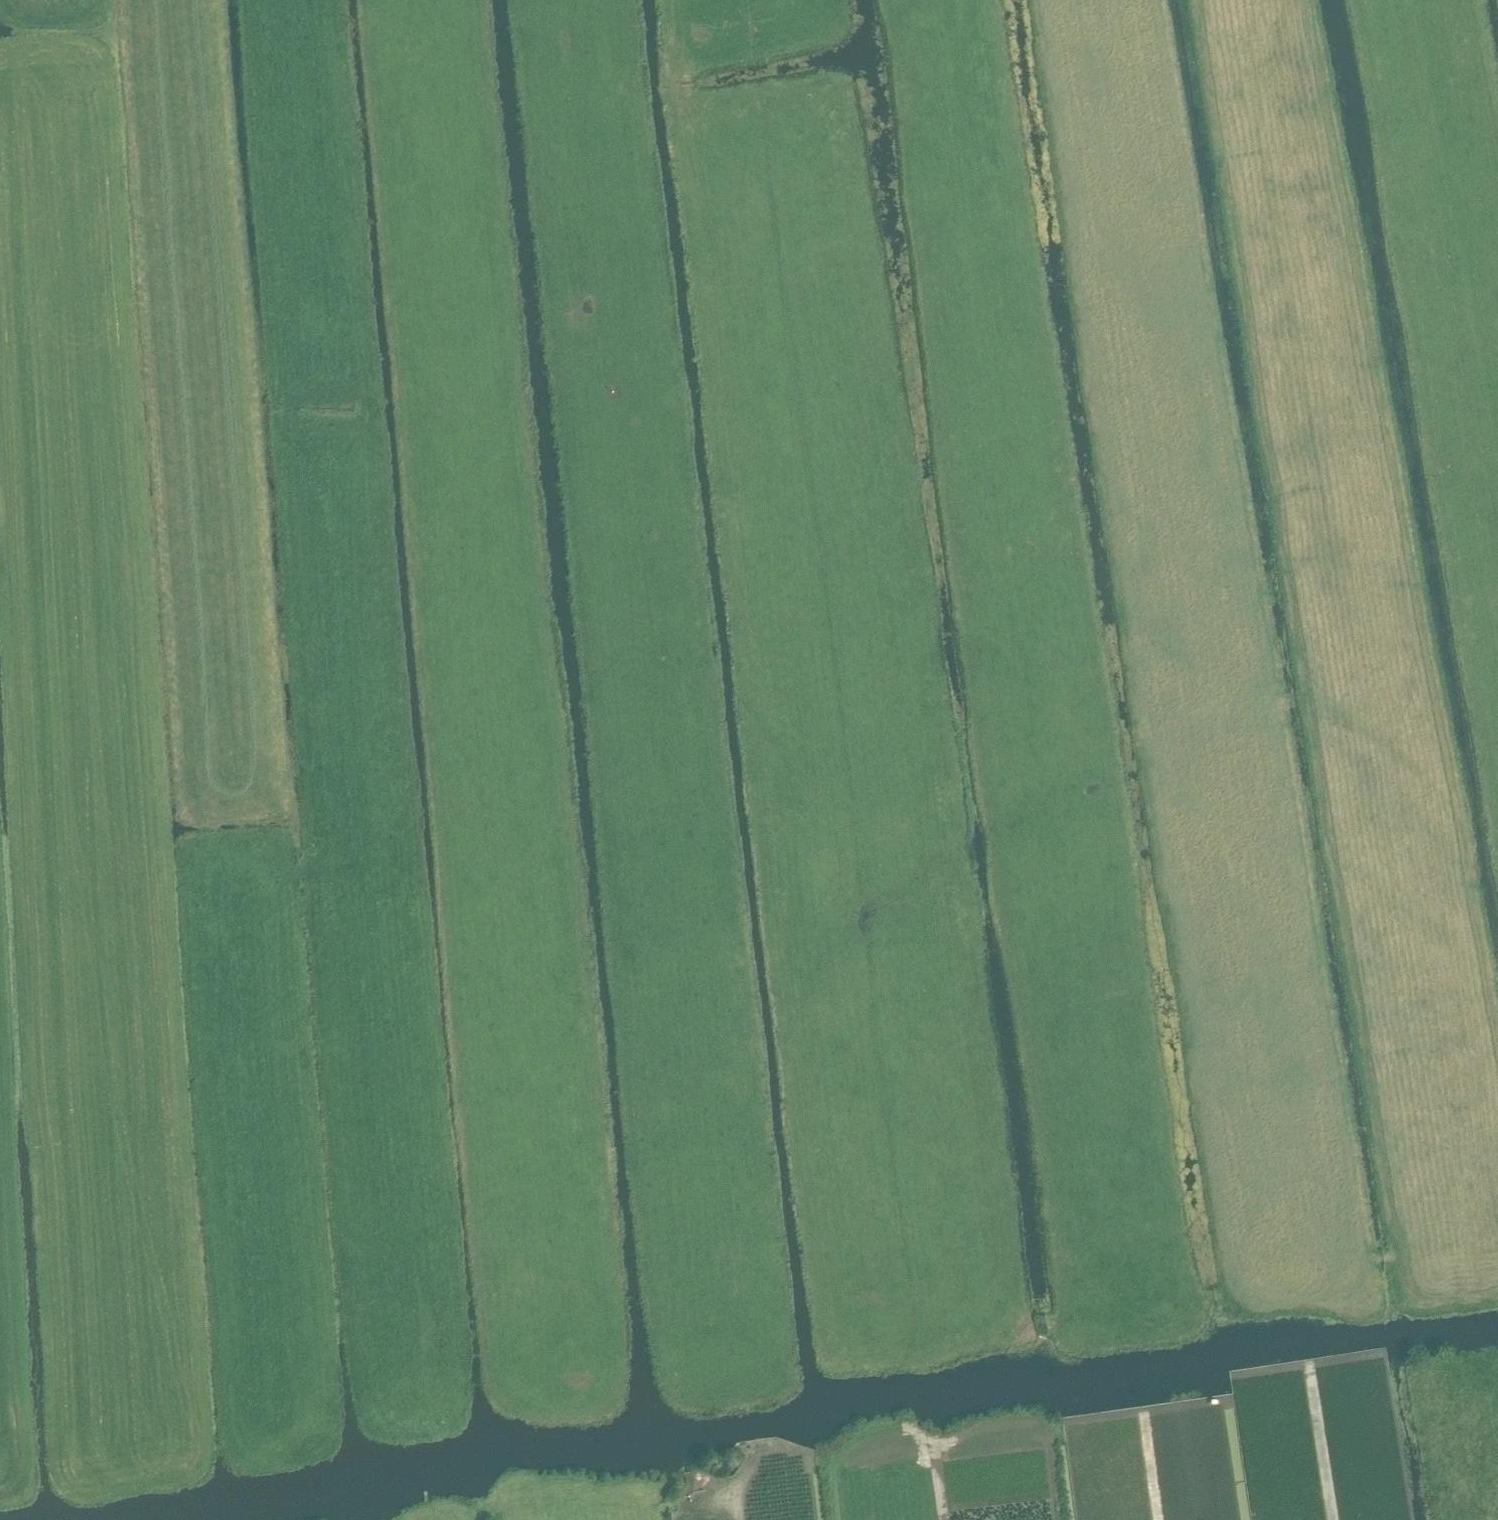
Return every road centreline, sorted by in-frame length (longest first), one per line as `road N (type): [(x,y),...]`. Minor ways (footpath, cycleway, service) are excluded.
road 1 (track): [(1313,1385),(1333,1519)]

